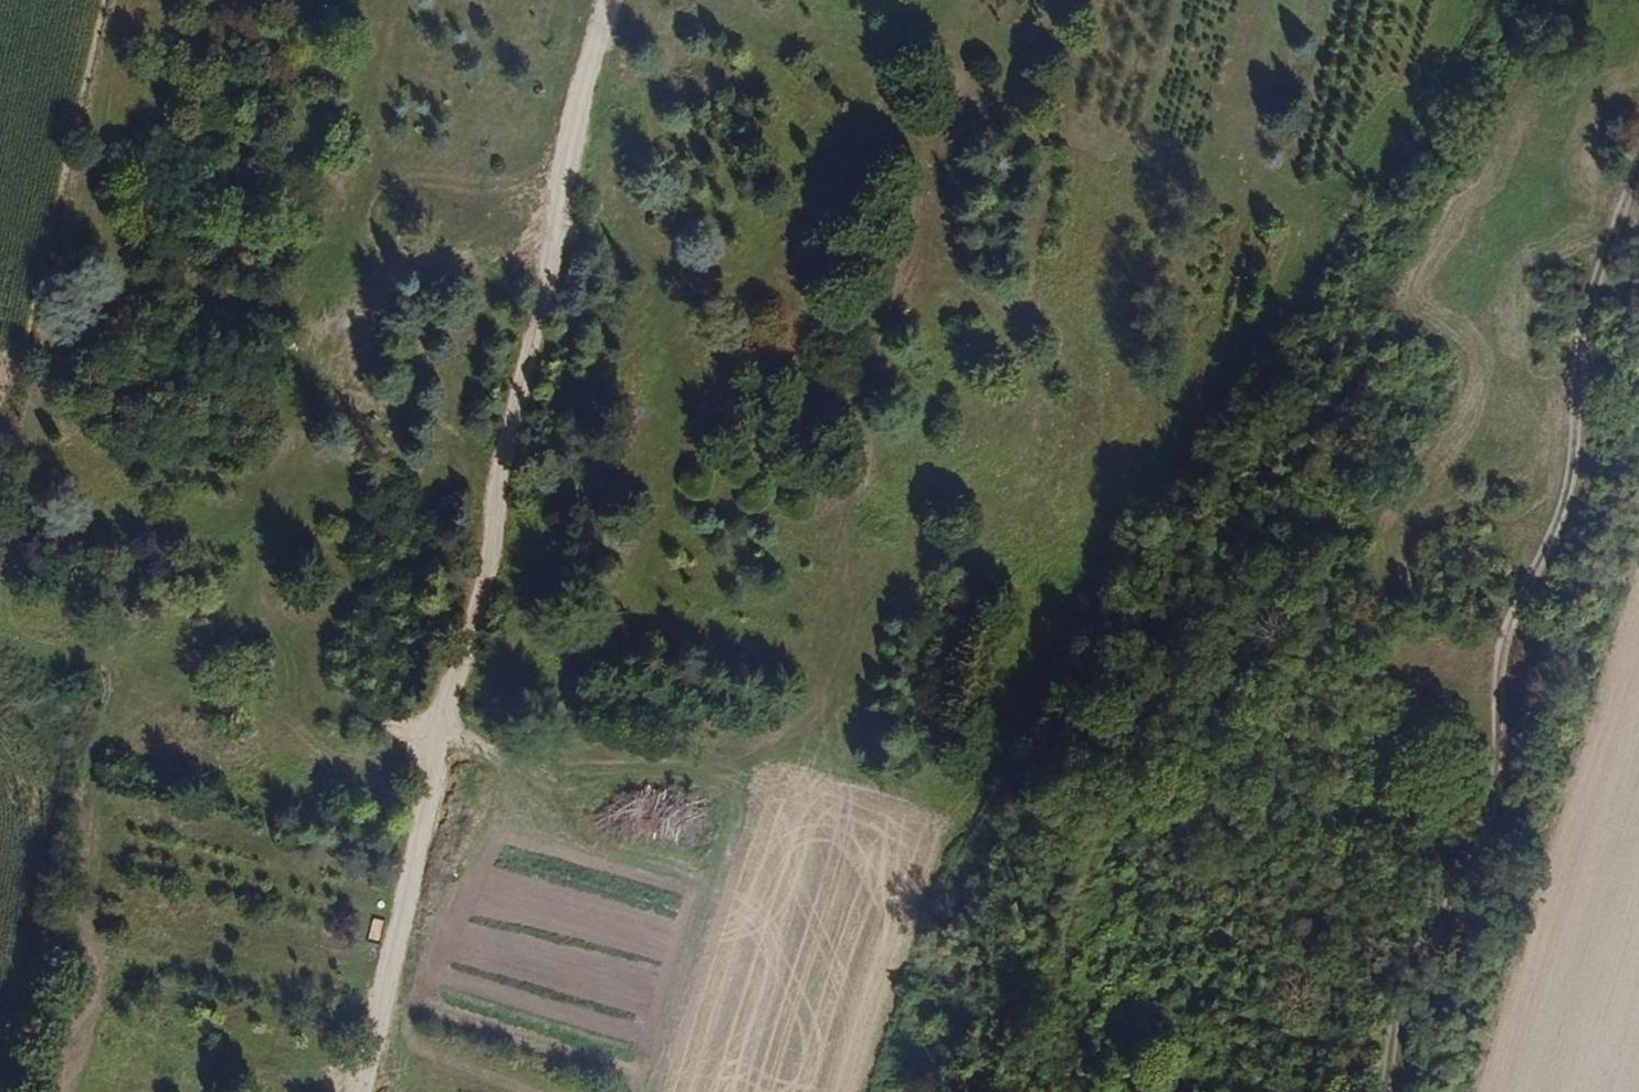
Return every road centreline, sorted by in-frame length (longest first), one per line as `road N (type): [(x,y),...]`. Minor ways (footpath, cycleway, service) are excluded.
road 1 (track): [(362,1091),(425,803),(488,576),(506,429),(606,0)]
road 2 (track): [(1383,1091),(1405,982),(1491,817),(1501,662),(1517,606),(1563,517),(1582,345),(1638,163)]

